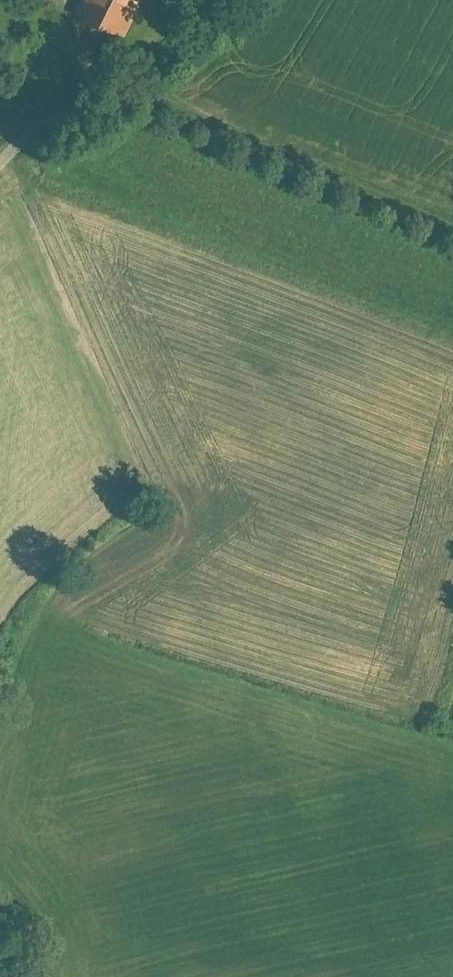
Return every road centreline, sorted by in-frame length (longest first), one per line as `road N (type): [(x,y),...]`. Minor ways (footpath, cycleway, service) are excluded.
road 1 (track): [(125,67),(196,122),(379,202),(452,247)]
road 2 (residential): [(0,152),(148,54),(205,0)]

